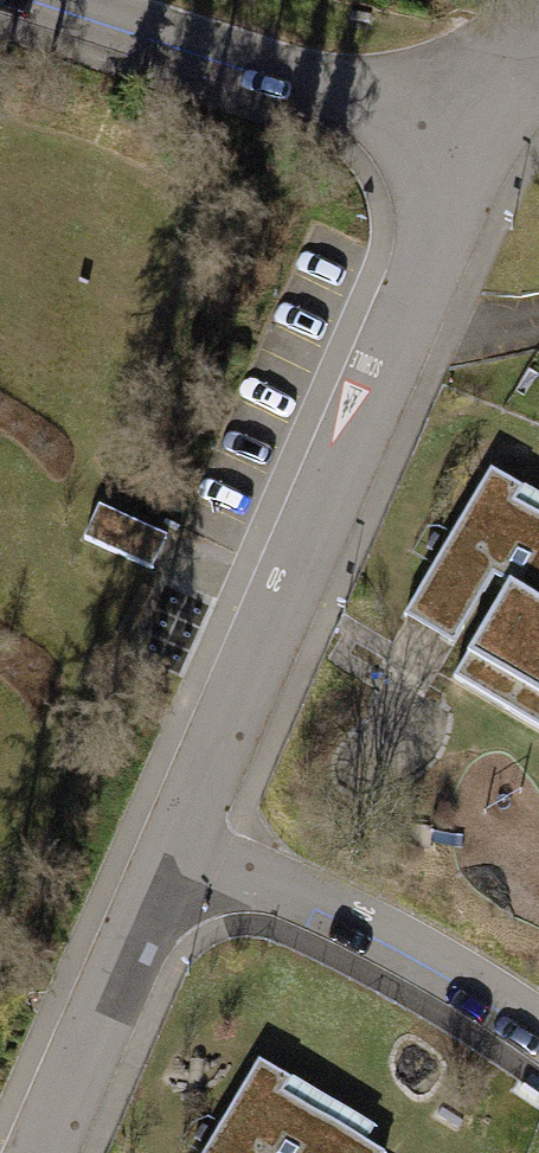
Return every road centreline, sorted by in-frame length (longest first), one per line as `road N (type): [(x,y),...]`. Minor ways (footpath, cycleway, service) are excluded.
road 1 (residential): [(474,132),(164,847)]
road 2 (residential): [(474,132),(53,0)]
road 3 (residential): [(538,1023),(348,903),(164,847)]
road 4 (residential): [(164,847),(32,1152)]

